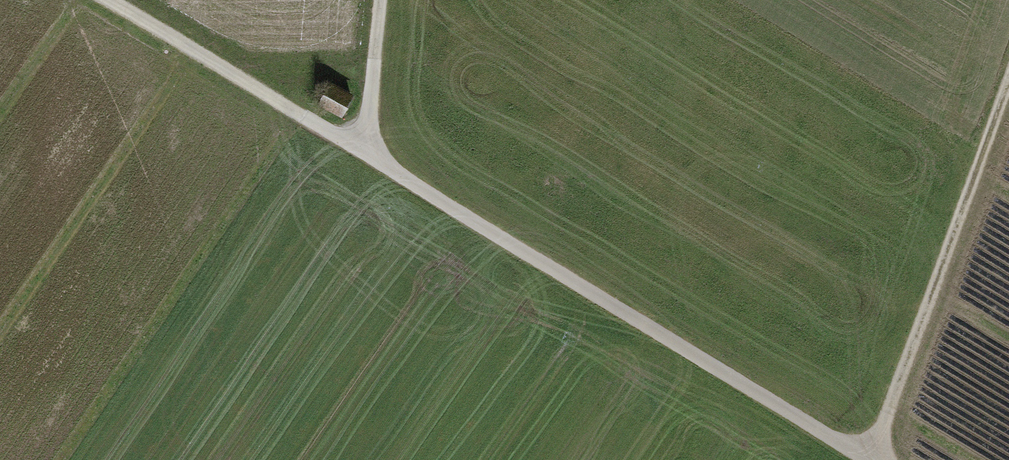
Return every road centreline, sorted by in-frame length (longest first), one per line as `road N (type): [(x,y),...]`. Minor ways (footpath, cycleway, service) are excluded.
road 1 (track): [(882,459),(110,0)]
road 2 (track): [(874,455),(1008,89)]
road 3 (track): [(364,150),(379,0)]

